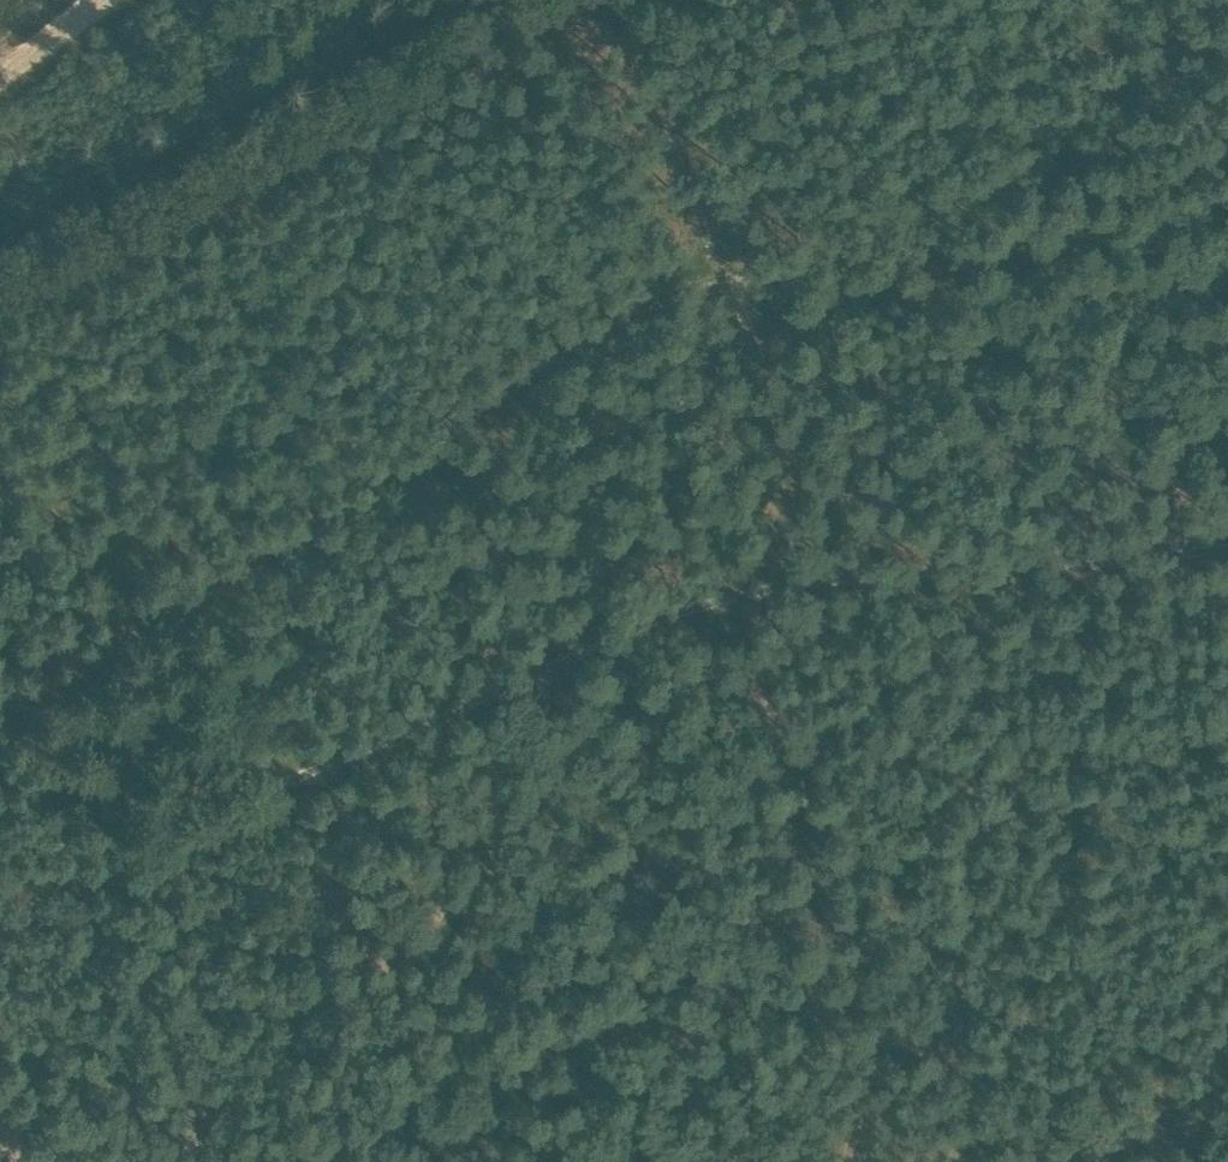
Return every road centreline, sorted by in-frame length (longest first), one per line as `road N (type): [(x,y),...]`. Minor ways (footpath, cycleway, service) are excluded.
road 1 (track): [(0,930),(312,770),(659,618),(734,593),(1227,543)]
road 2 (track): [(613,0),(788,423),(763,647),(841,991),(837,1161)]
road 3 (track): [(0,673),(717,239)]
road 4 (track): [(727,262),(885,278),(938,275),(1016,256),(1227,166)]
road 5 (track): [(1227,1118),(1022,1161)]
road 6 (track): [(0,78),(101,0)]

